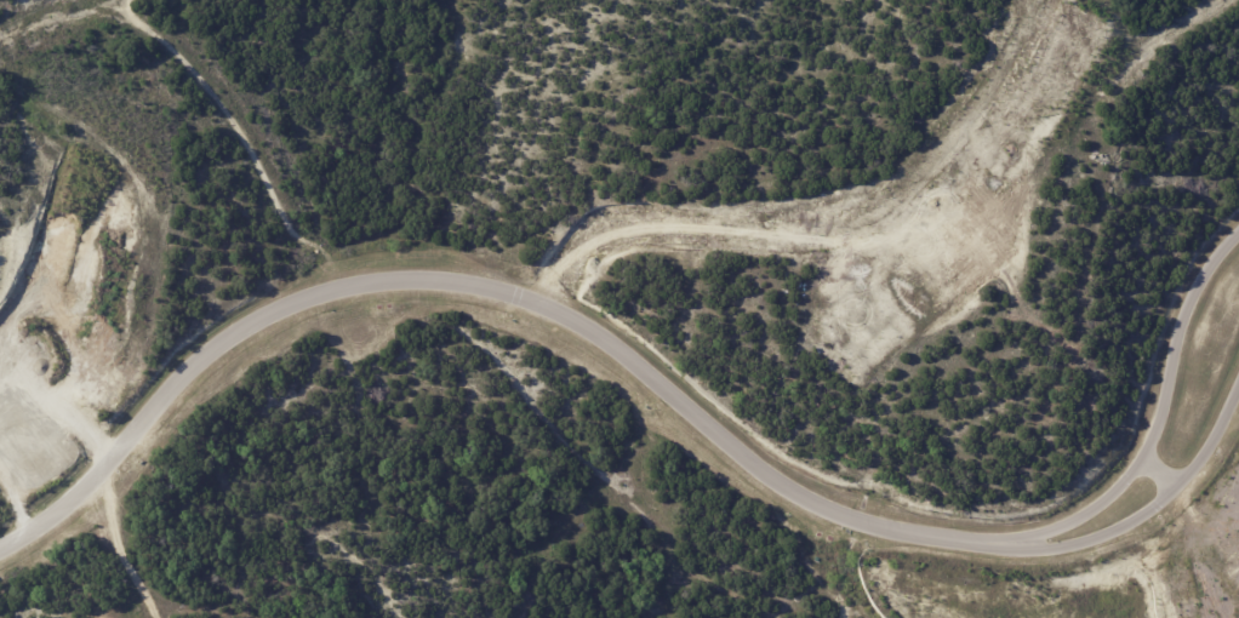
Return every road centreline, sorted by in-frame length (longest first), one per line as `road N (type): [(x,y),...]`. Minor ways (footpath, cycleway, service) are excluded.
road 1 (residential): [(0,550),(52,517),(103,470),(173,383),(210,351),(291,305),(402,280),(491,288),(567,316),(827,514),(986,545)]
road 2 (residential): [(542,305),(579,247),(610,233),(902,208),(961,164),(1043,41)]
road 3 (residential): [(1238,237),(1207,271),(1180,337),(1146,458),(1102,503),(1068,523),(986,545)]
road 4 (residential): [(986,545),(1037,551),(1091,544),(1159,505),(1200,464),(1238,390)]
road 5 (track): [(103,470),(118,534),(138,560),(162,617)]

